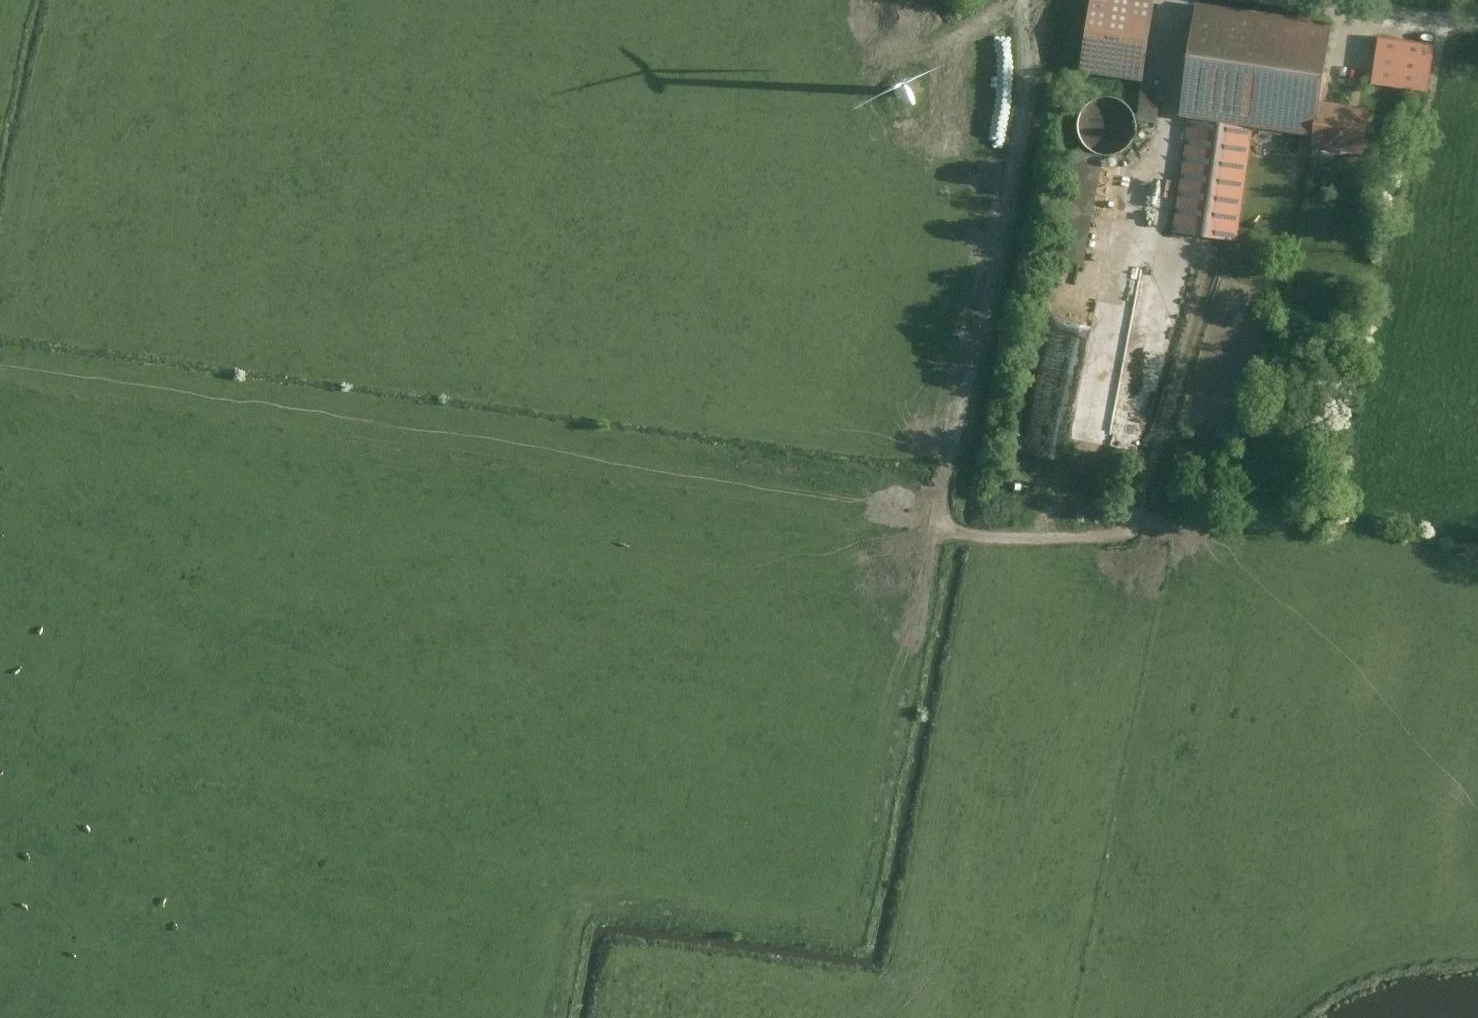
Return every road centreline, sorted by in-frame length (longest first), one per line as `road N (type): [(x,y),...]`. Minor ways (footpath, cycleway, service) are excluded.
road 1 (unclassified): [(1273,0),(1477,29)]

